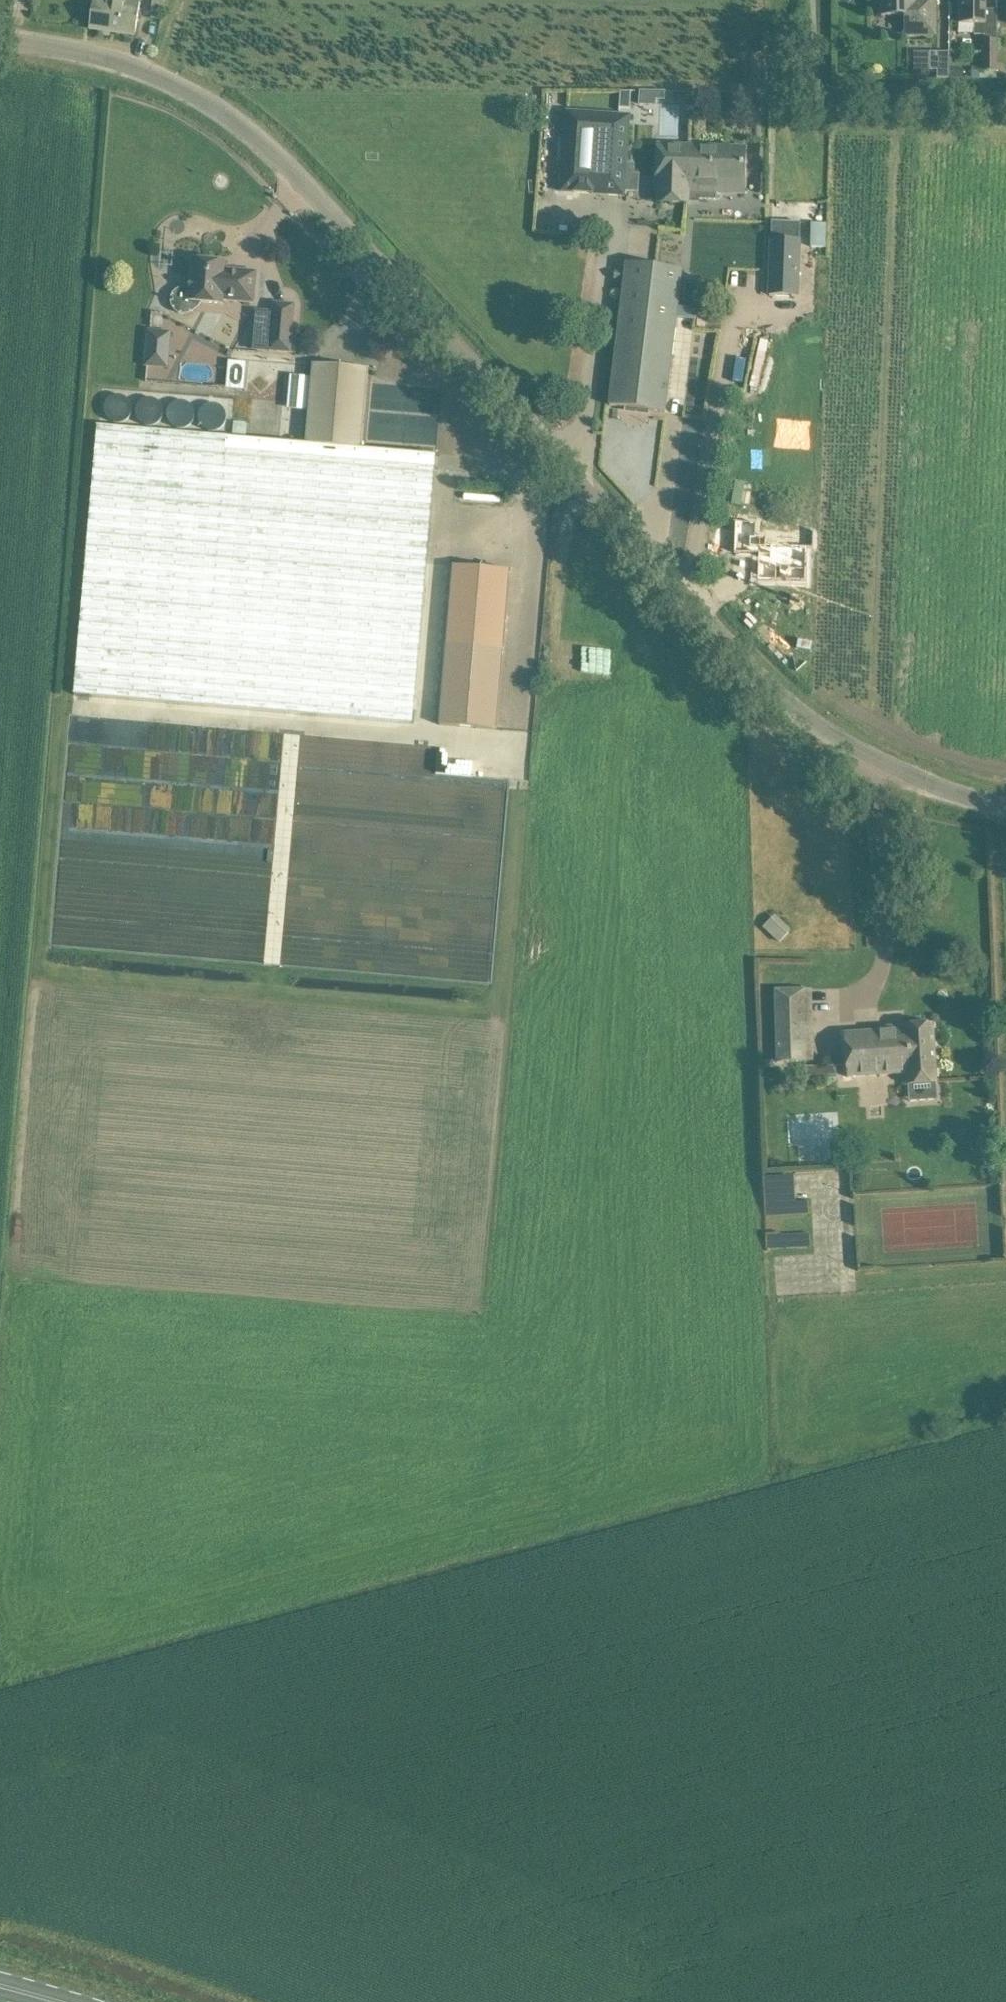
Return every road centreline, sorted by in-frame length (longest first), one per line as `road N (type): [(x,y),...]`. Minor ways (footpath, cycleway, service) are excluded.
road 1 (unclassified): [(1005,806),(875,761),(774,688),(223,112),(147,74),(0,43)]

